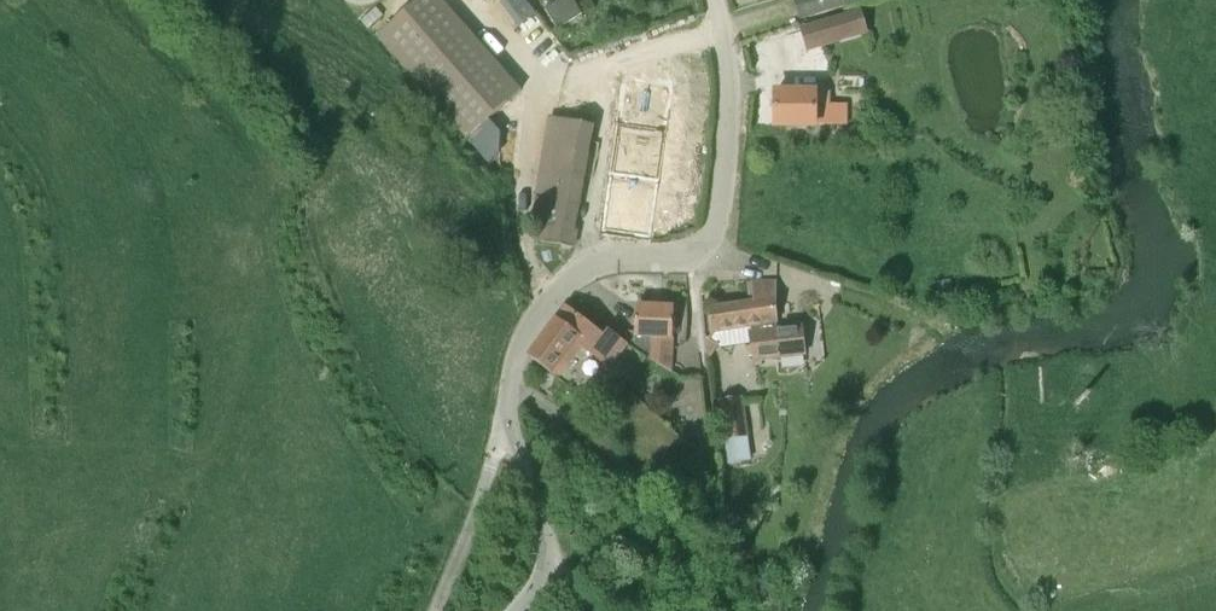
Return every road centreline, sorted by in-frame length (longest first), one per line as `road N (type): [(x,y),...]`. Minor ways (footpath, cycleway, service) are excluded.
road 1 (unclassified): [(723,184),(711,237),(695,253),(589,267),(552,294),(521,345),(506,413)]
road 2 (unclassified): [(506,413),(548,549),(521,610)]
road 3 (unclassified): [(723,184),(730,97),(715,0)]

